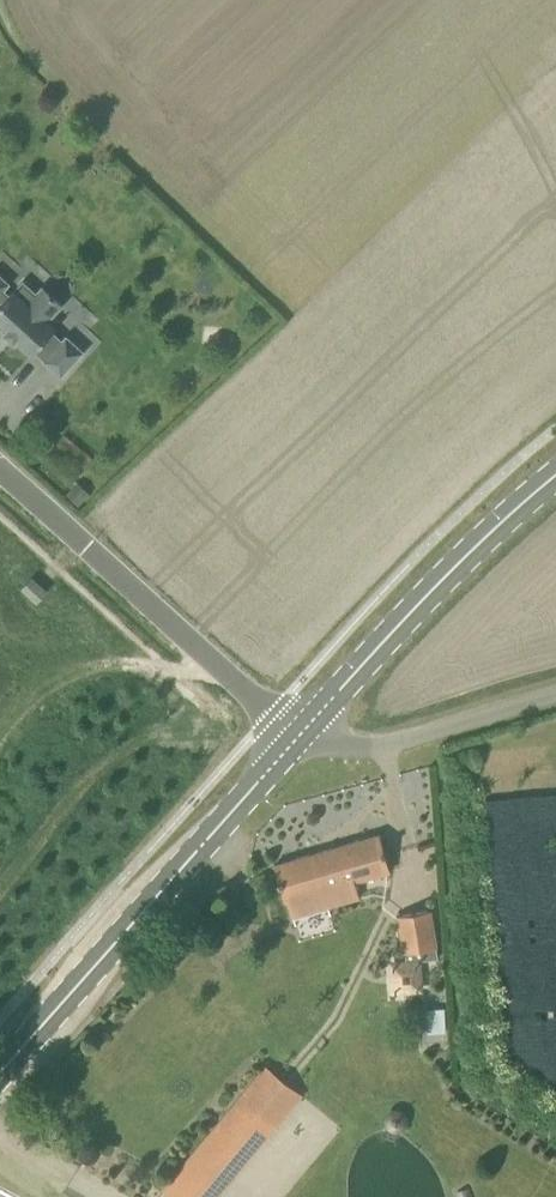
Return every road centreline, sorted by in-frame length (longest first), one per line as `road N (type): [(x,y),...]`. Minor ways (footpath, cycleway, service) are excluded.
road 1 (secondary): [(0,1073),(297,737)]
road 2 (unclassified): [(297,737),(0,474)]
road 3 (secondary): [(297,737),(383,640),(555,477)]
road 4 (unclassified): [(297,737),(384,749),(555,696)]

